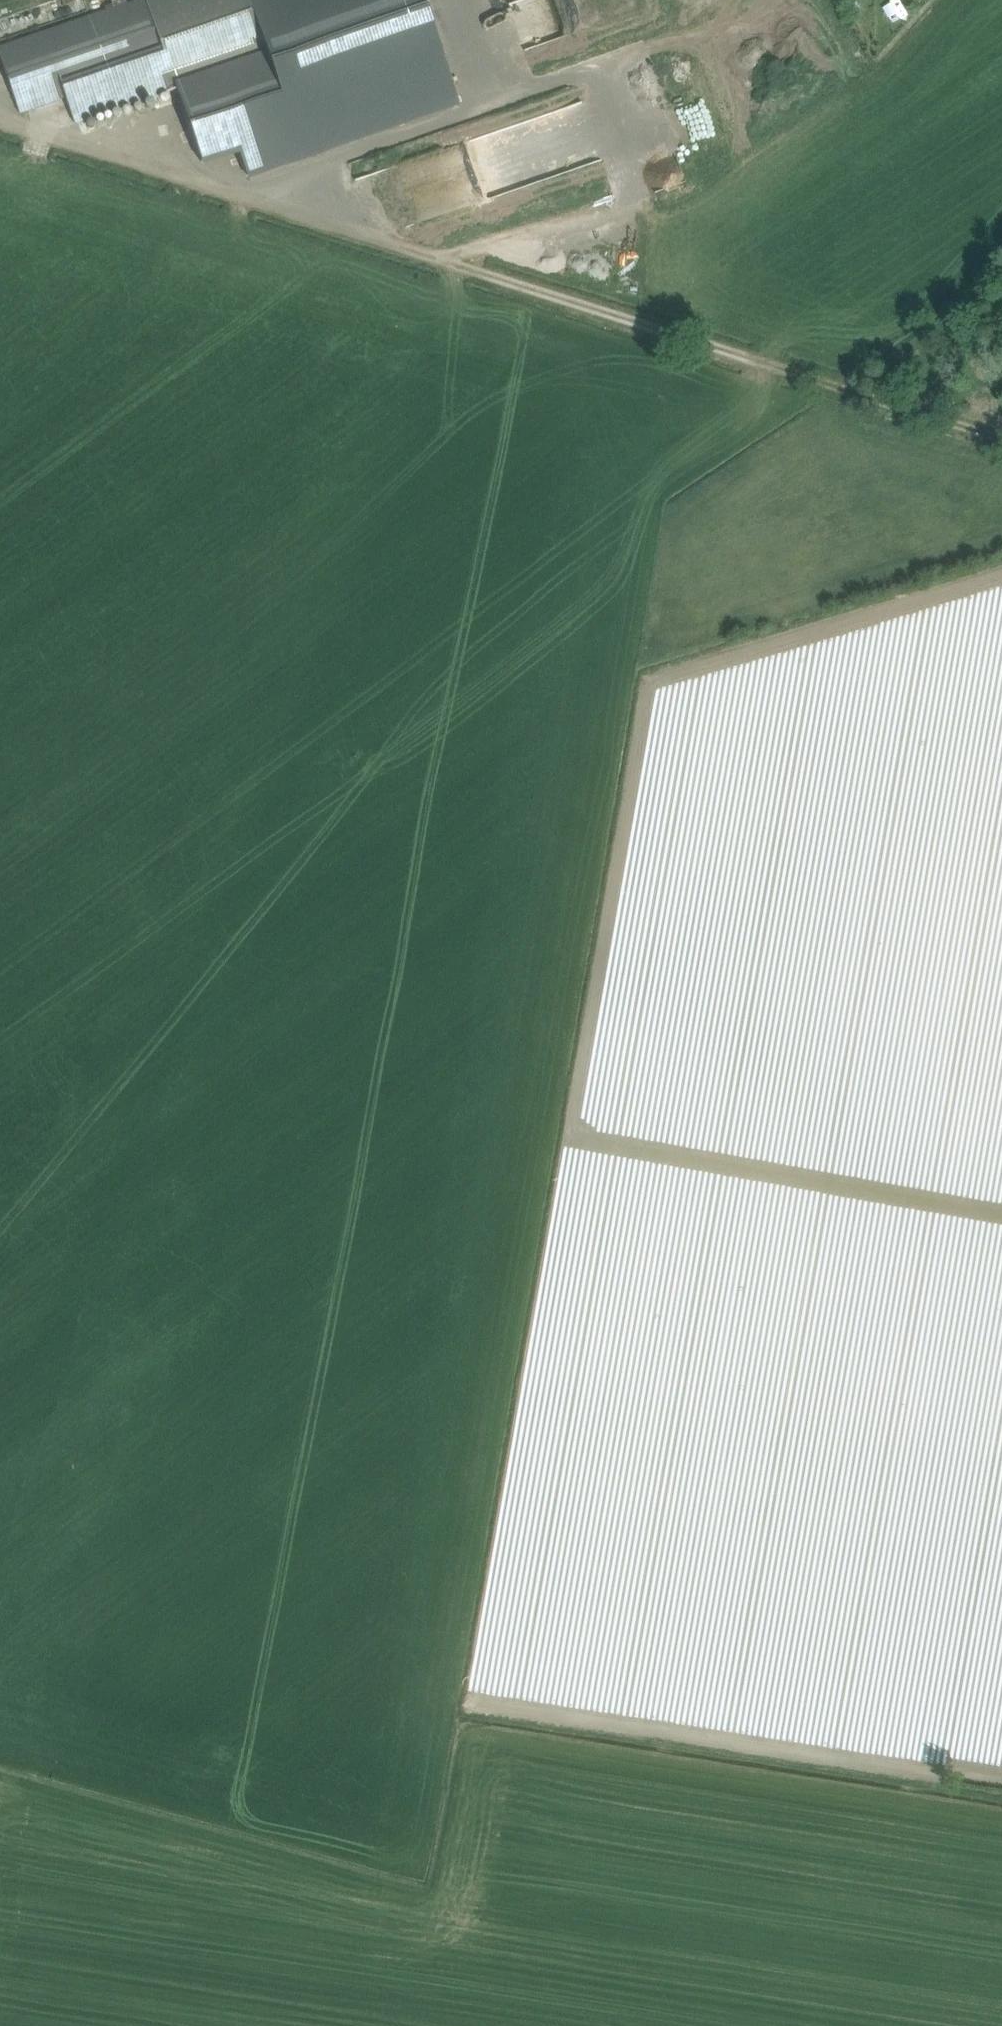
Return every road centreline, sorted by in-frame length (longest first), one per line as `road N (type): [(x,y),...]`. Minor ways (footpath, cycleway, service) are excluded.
road 1 (track): [(1001,435),(0,121)]

